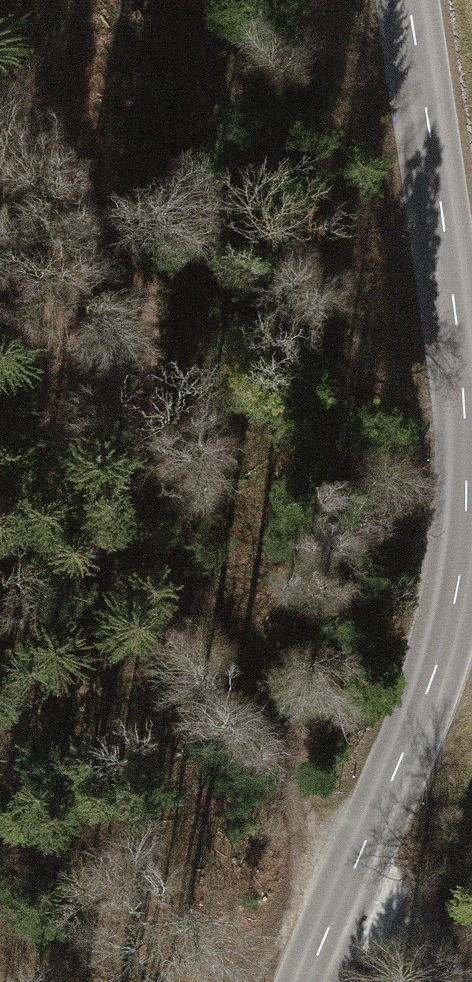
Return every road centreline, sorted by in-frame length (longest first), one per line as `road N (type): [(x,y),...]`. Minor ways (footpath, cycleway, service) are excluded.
road 1 (tertiary): [(408,0),(463,382),(465,506),(452,616),(307,981)]
road 2 (track): [(0,216),(124,217),(151,392),(206,572),(314,842),(352,878)]

